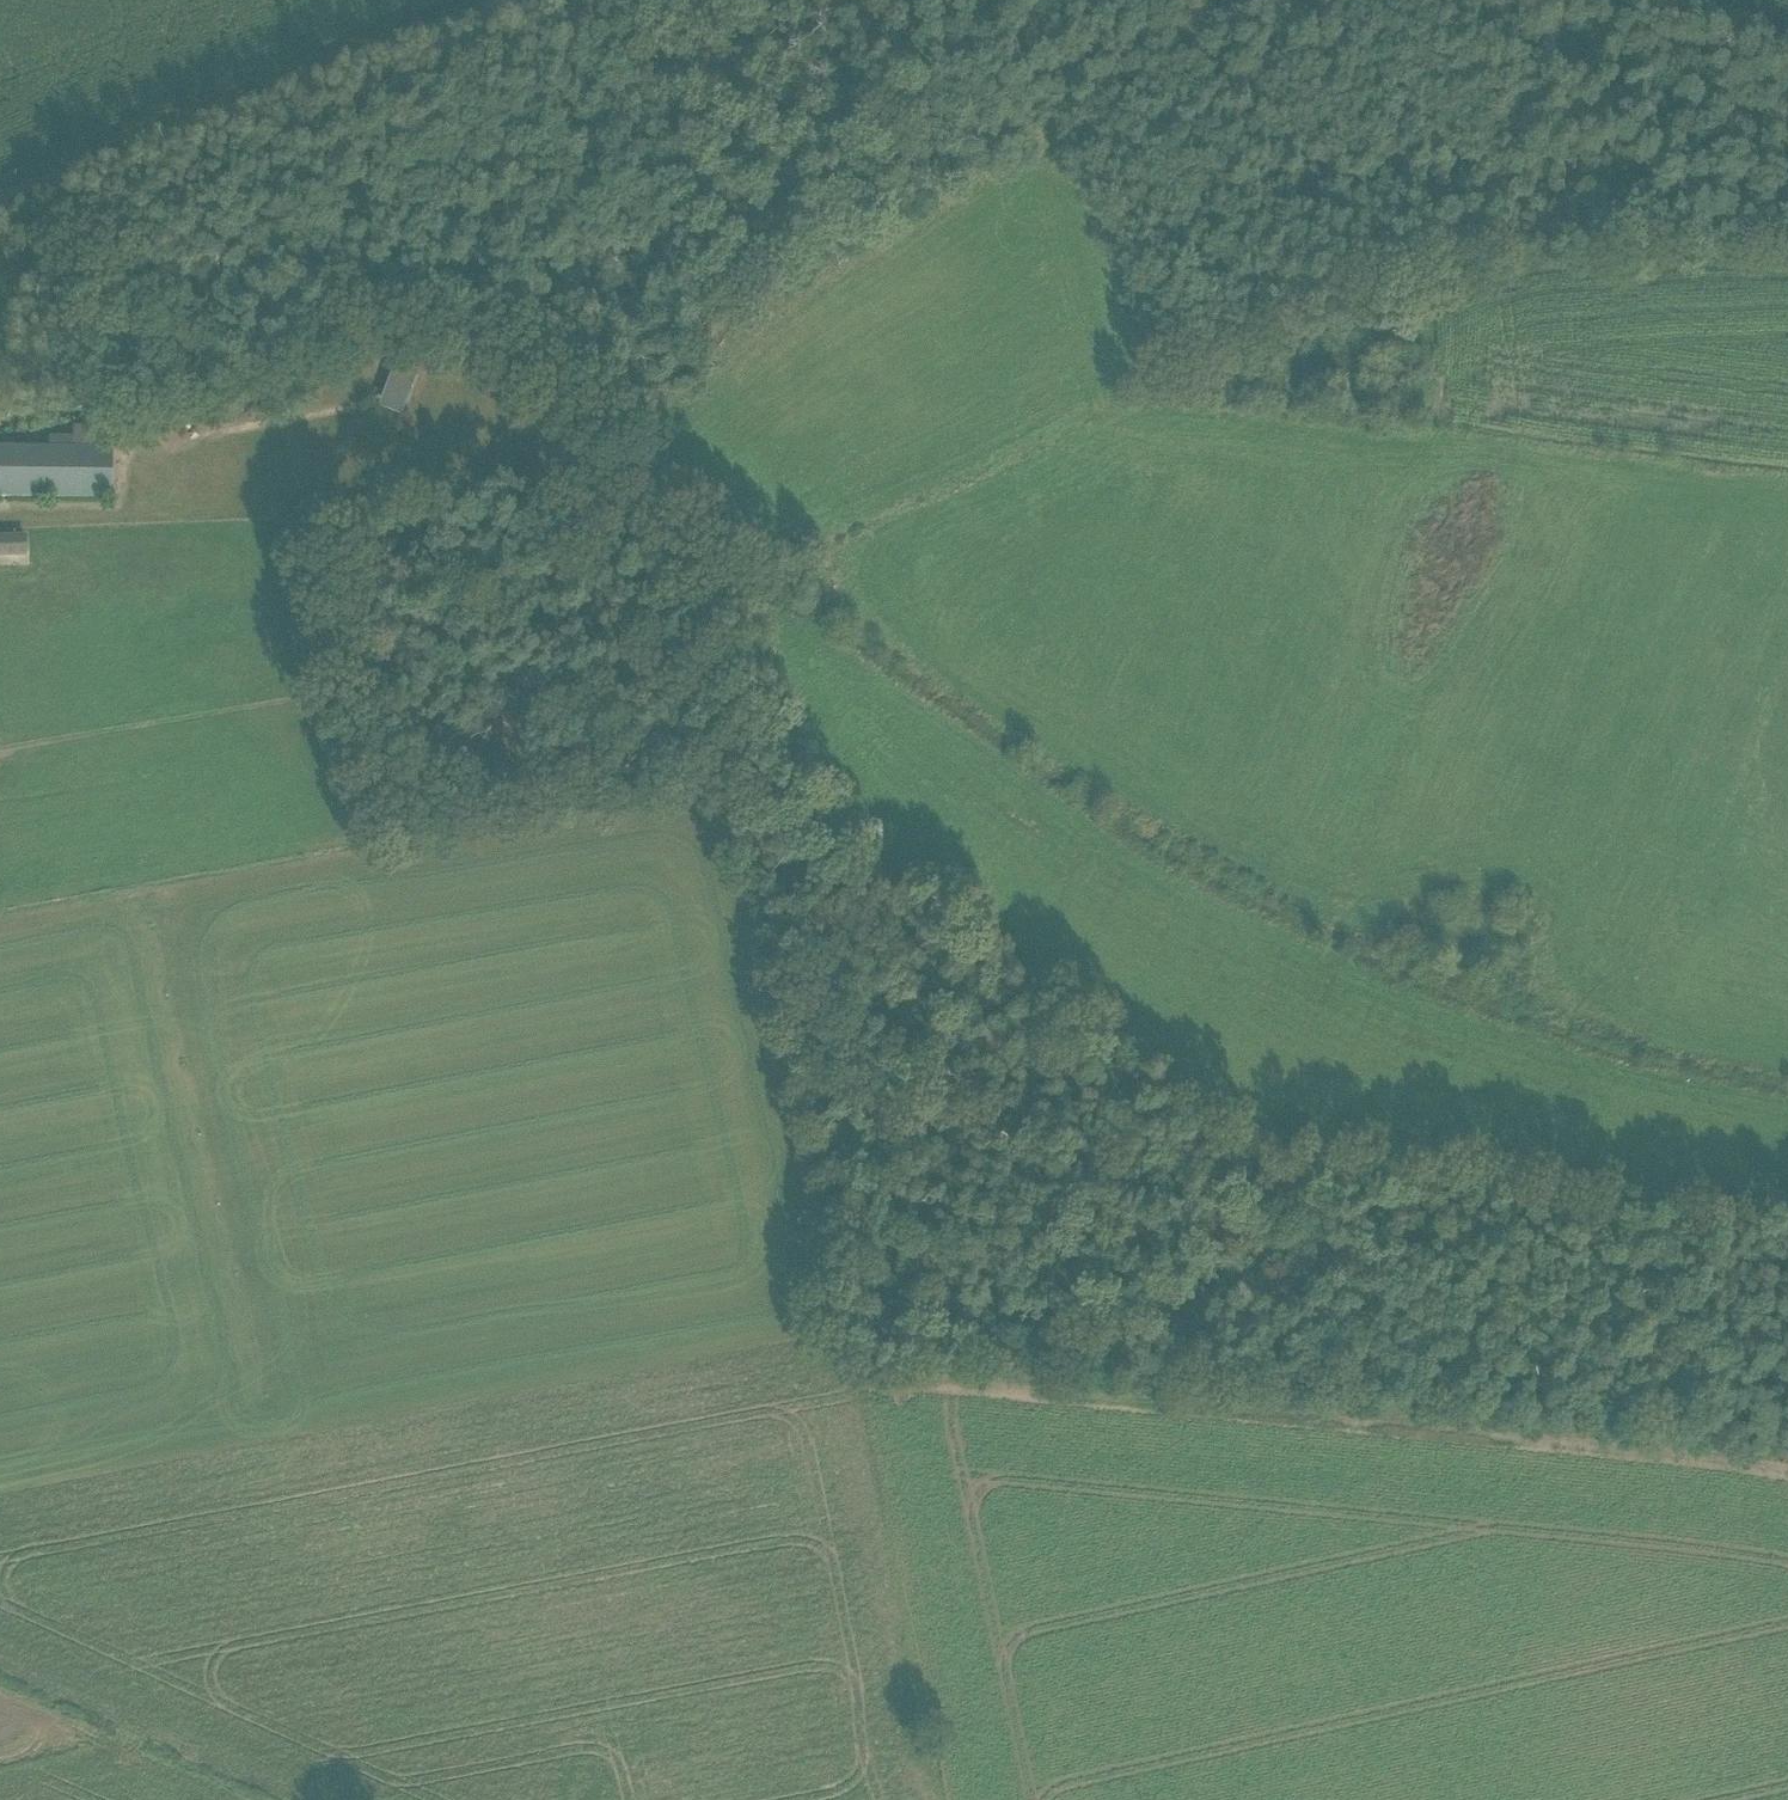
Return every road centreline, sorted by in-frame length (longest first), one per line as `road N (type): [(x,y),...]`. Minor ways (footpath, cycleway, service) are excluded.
road 1 (unclassified): [(0,198),(531,0)]

